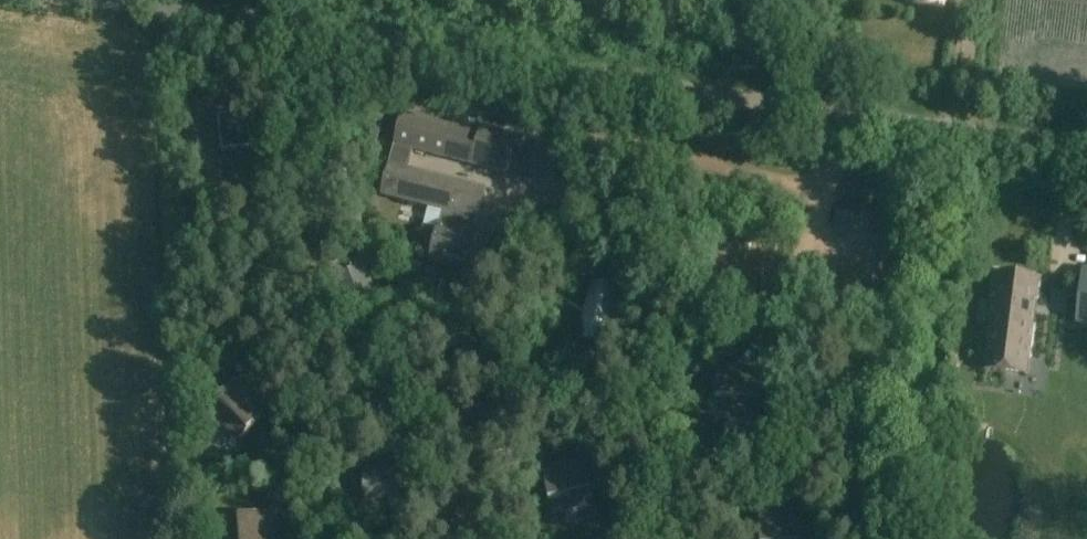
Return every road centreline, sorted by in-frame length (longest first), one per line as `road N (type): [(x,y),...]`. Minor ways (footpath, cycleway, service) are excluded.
road 1 (unclassified): [(1086,153),(84,0)]
road 2 (track): [(515,64),(517,99),(534,125),(532,197),(543,235),(483,538)]
road 3 (track): [(843,117),(806,286),(809,316),(842,365),(856,402),(869,457),(869,538)]
road 4 (track): [(532,197),(583,184),(694,200),(764,252),(811,261),(856,261),(886,202)]

